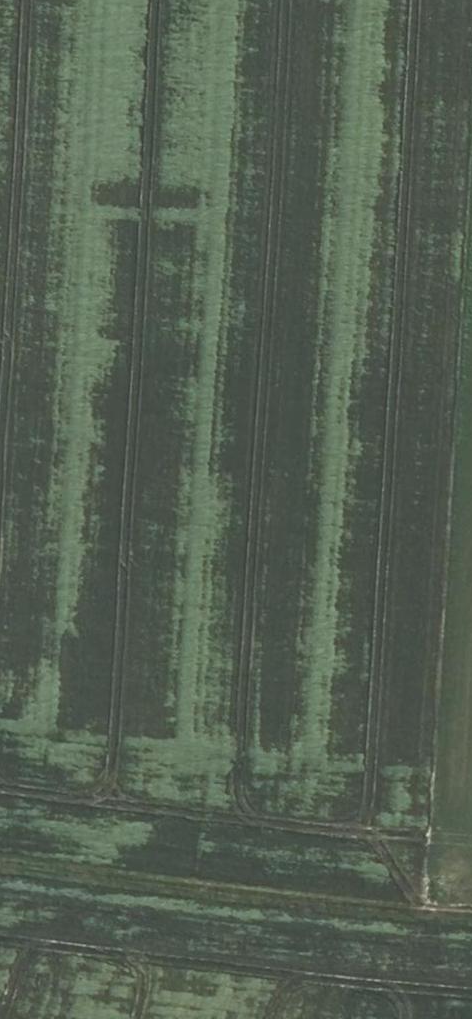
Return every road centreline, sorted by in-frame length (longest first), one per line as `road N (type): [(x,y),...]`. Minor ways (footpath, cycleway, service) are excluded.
road 1 (track): [(471,913),(303,901),(0,861)]

